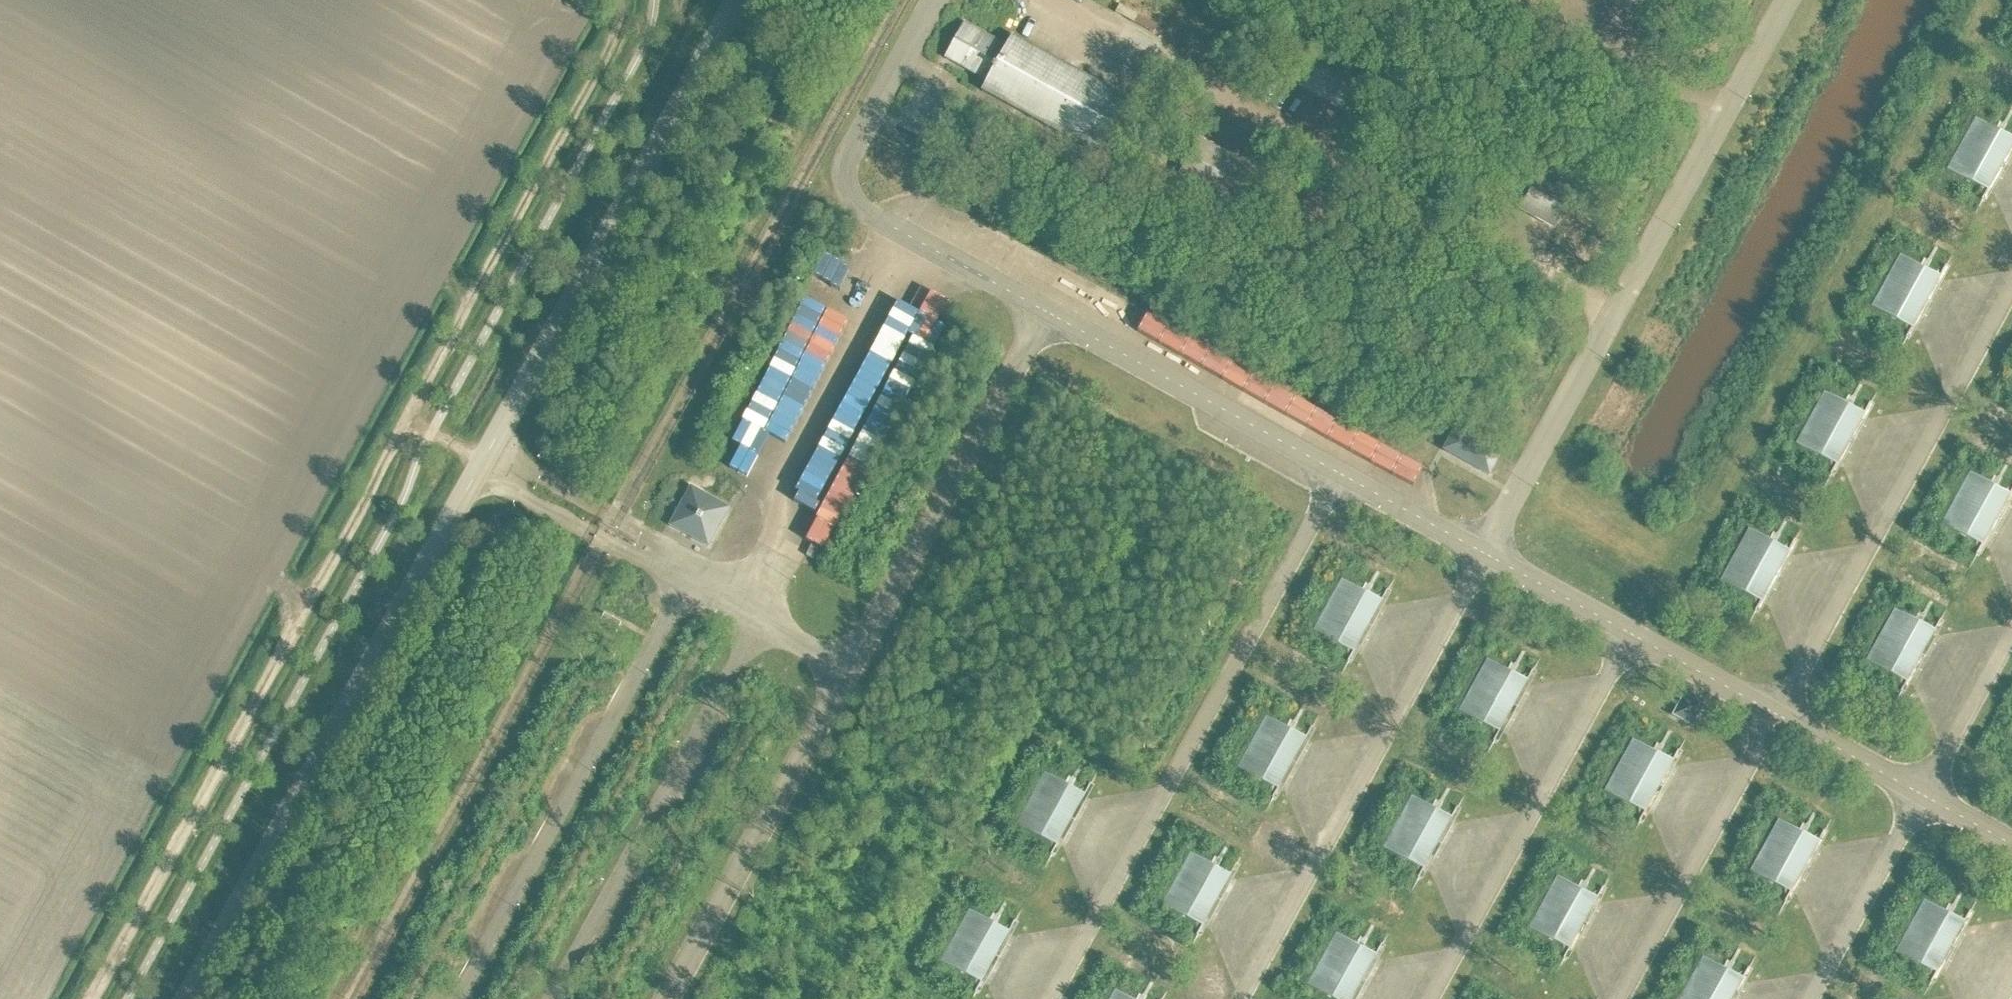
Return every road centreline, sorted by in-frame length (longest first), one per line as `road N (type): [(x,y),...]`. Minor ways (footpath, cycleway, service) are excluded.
road 1 (tertiary): [(188,998),(739,0)]
road 2 (track): [(92,998),(617,33),(622,0)]

